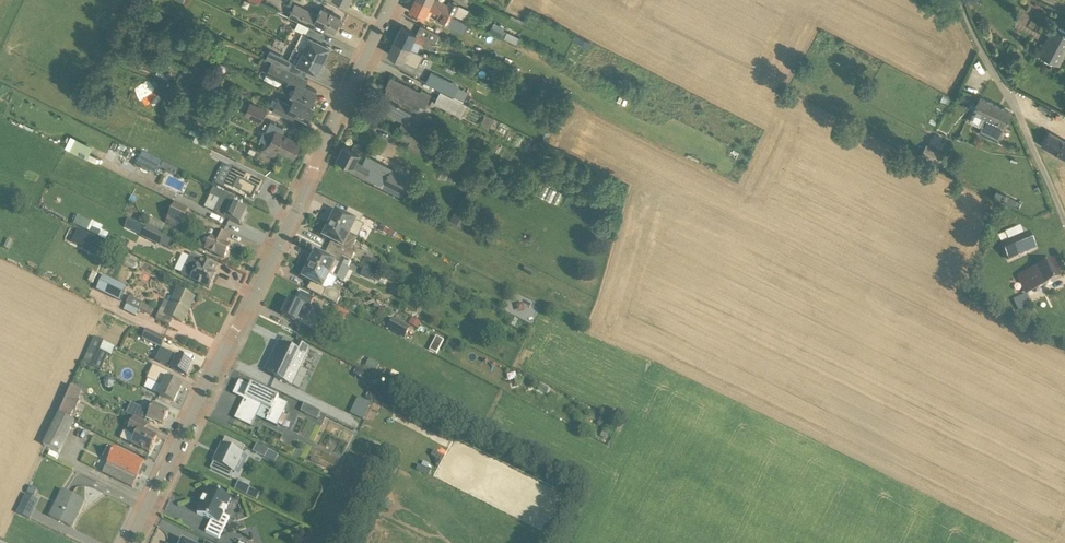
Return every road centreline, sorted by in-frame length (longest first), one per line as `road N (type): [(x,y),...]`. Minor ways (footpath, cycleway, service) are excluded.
road 1 (residential): [(127,542),(393,0)]
road 2 (unclassified): [(1064,221),(961,0)]

